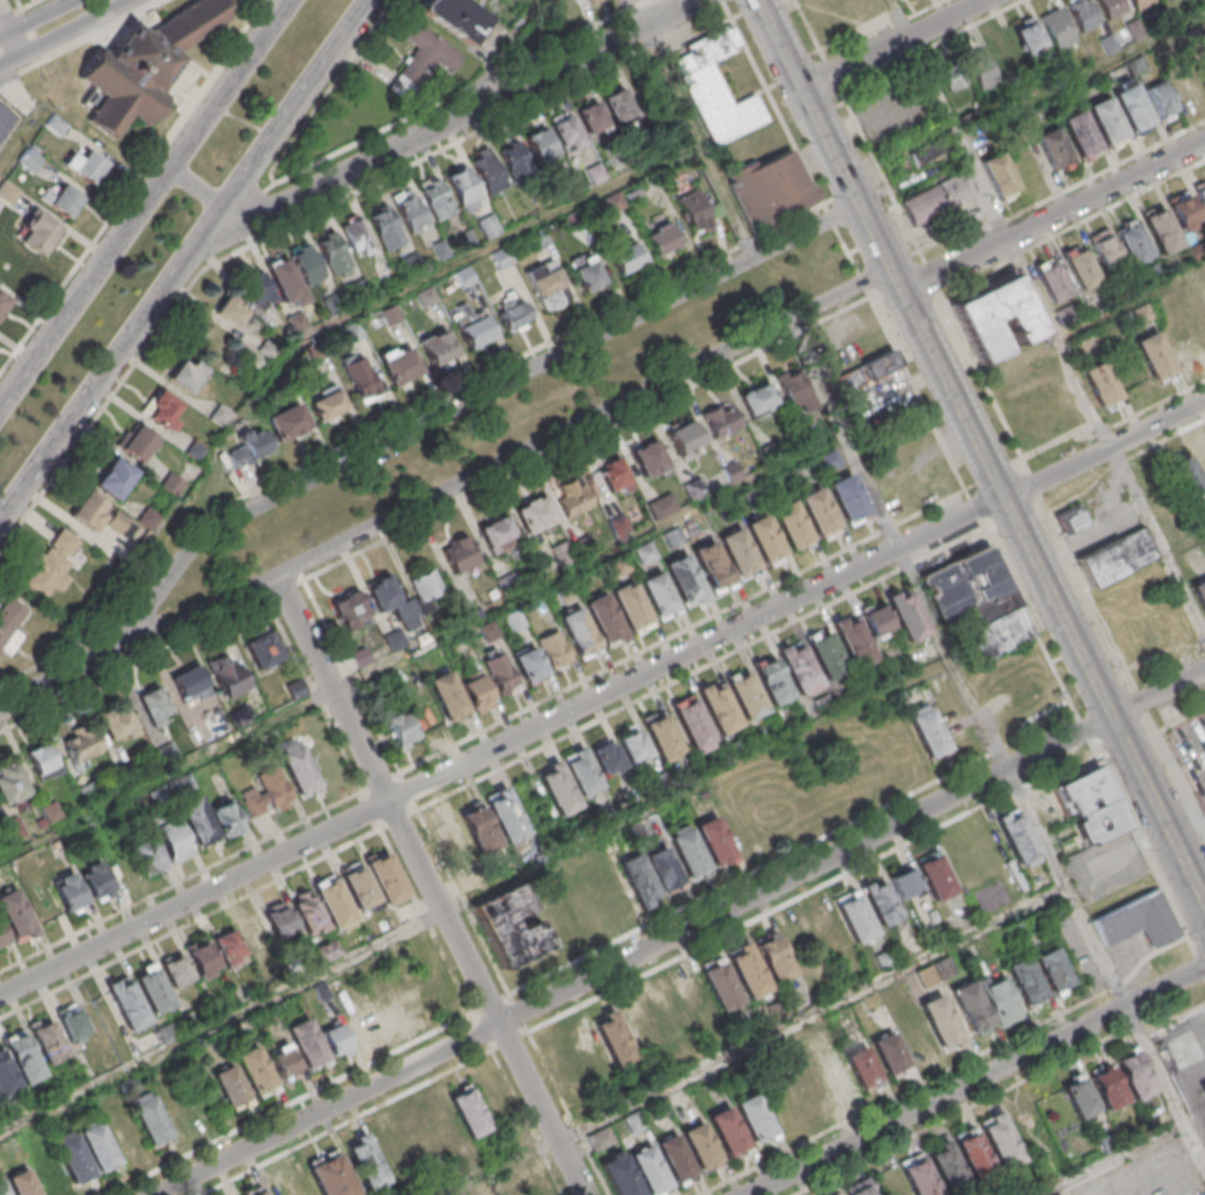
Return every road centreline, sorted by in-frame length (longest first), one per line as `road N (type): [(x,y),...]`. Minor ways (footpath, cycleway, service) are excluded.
road 1 (residential): [(0,996),(1007,495)]
road 2 (residential): [(1114,714),(157,1194)]
road 3 (residential): [(863,204),(209,529),(117,656)]
road 4 (residential): [(117,656),(896,269)]
road 5 (residential): [(586,1194),(283,576)]
road 6 (tertiary): [(1204,895),(908,294)]
road 7 (tertiary): [(0,520),(368,0)]
road 8 (residential): [(697,0),(192,251)]
road 9 (residential): [(1204,964),(746,1194)]
road 10 (tertiary): [(293,0),(0,405)]
road 11 (residential): [(1204,142),(908,294)]
road 12 (tertiary): [(896,269),(762,0)]
road 13 (residential): [(1007,495),(1204,402)]
road 14 (residential): [(986,0),(806,91)]
road 15 (residential): [(0,66),(135,0)]
road 16 (residential): [(117,656),(0,712)]

